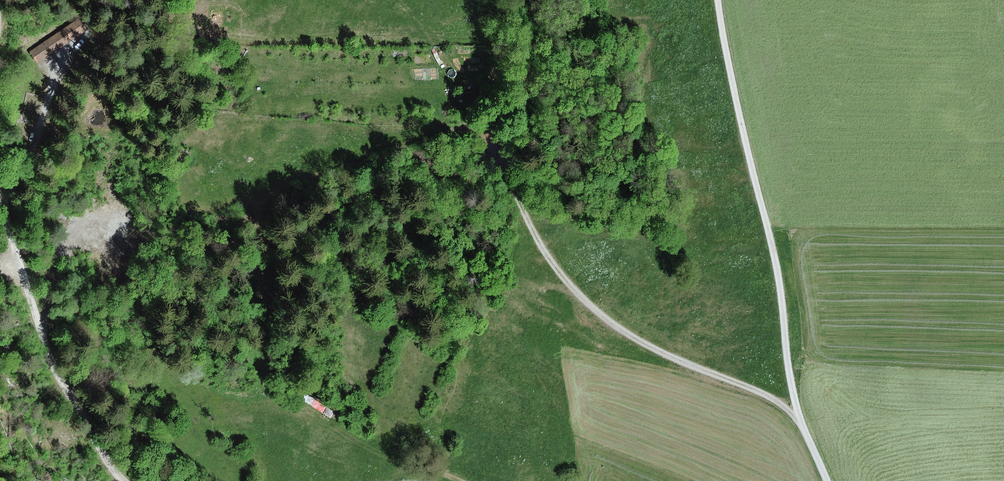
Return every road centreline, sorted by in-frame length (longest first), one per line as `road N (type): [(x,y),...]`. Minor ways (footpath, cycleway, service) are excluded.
road 1 (track): [(826,480),(795,399),(776,258),(719,0)]
road 2 (track): [(803,424),(776,400),(652,350),(594,309),(536,235),(476,113)]
road 3 (track): [(0,197),(52,359),(124,480)]
road 4 (track): [(2,205),(30,163),(62,60)]

